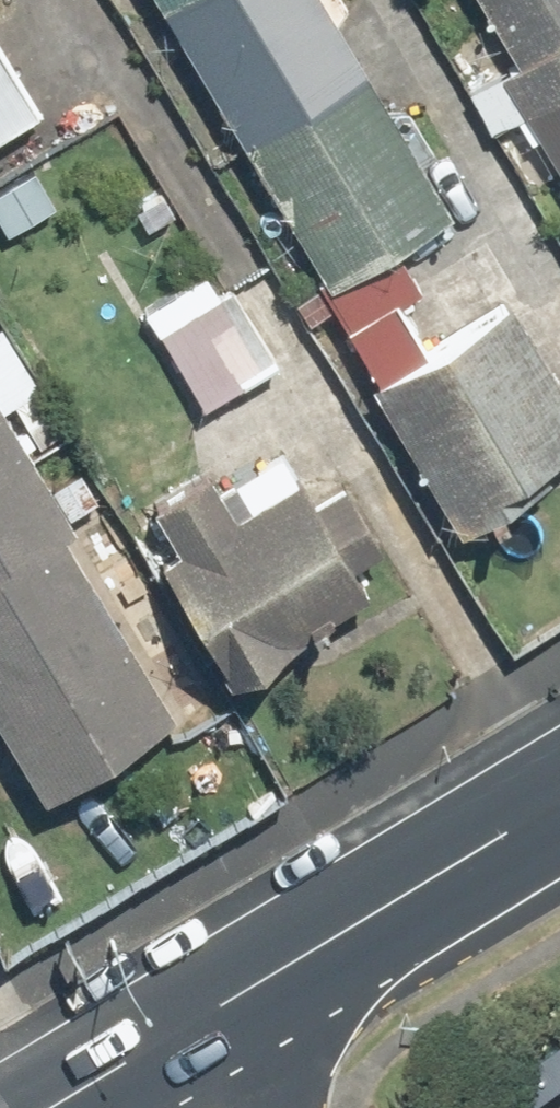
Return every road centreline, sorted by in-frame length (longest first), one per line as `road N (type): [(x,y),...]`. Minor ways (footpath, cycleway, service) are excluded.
road 1 (secondary): [(171,1042),(559,803)]
road 2 (secondary): [(47,1107),(171,1042)]

